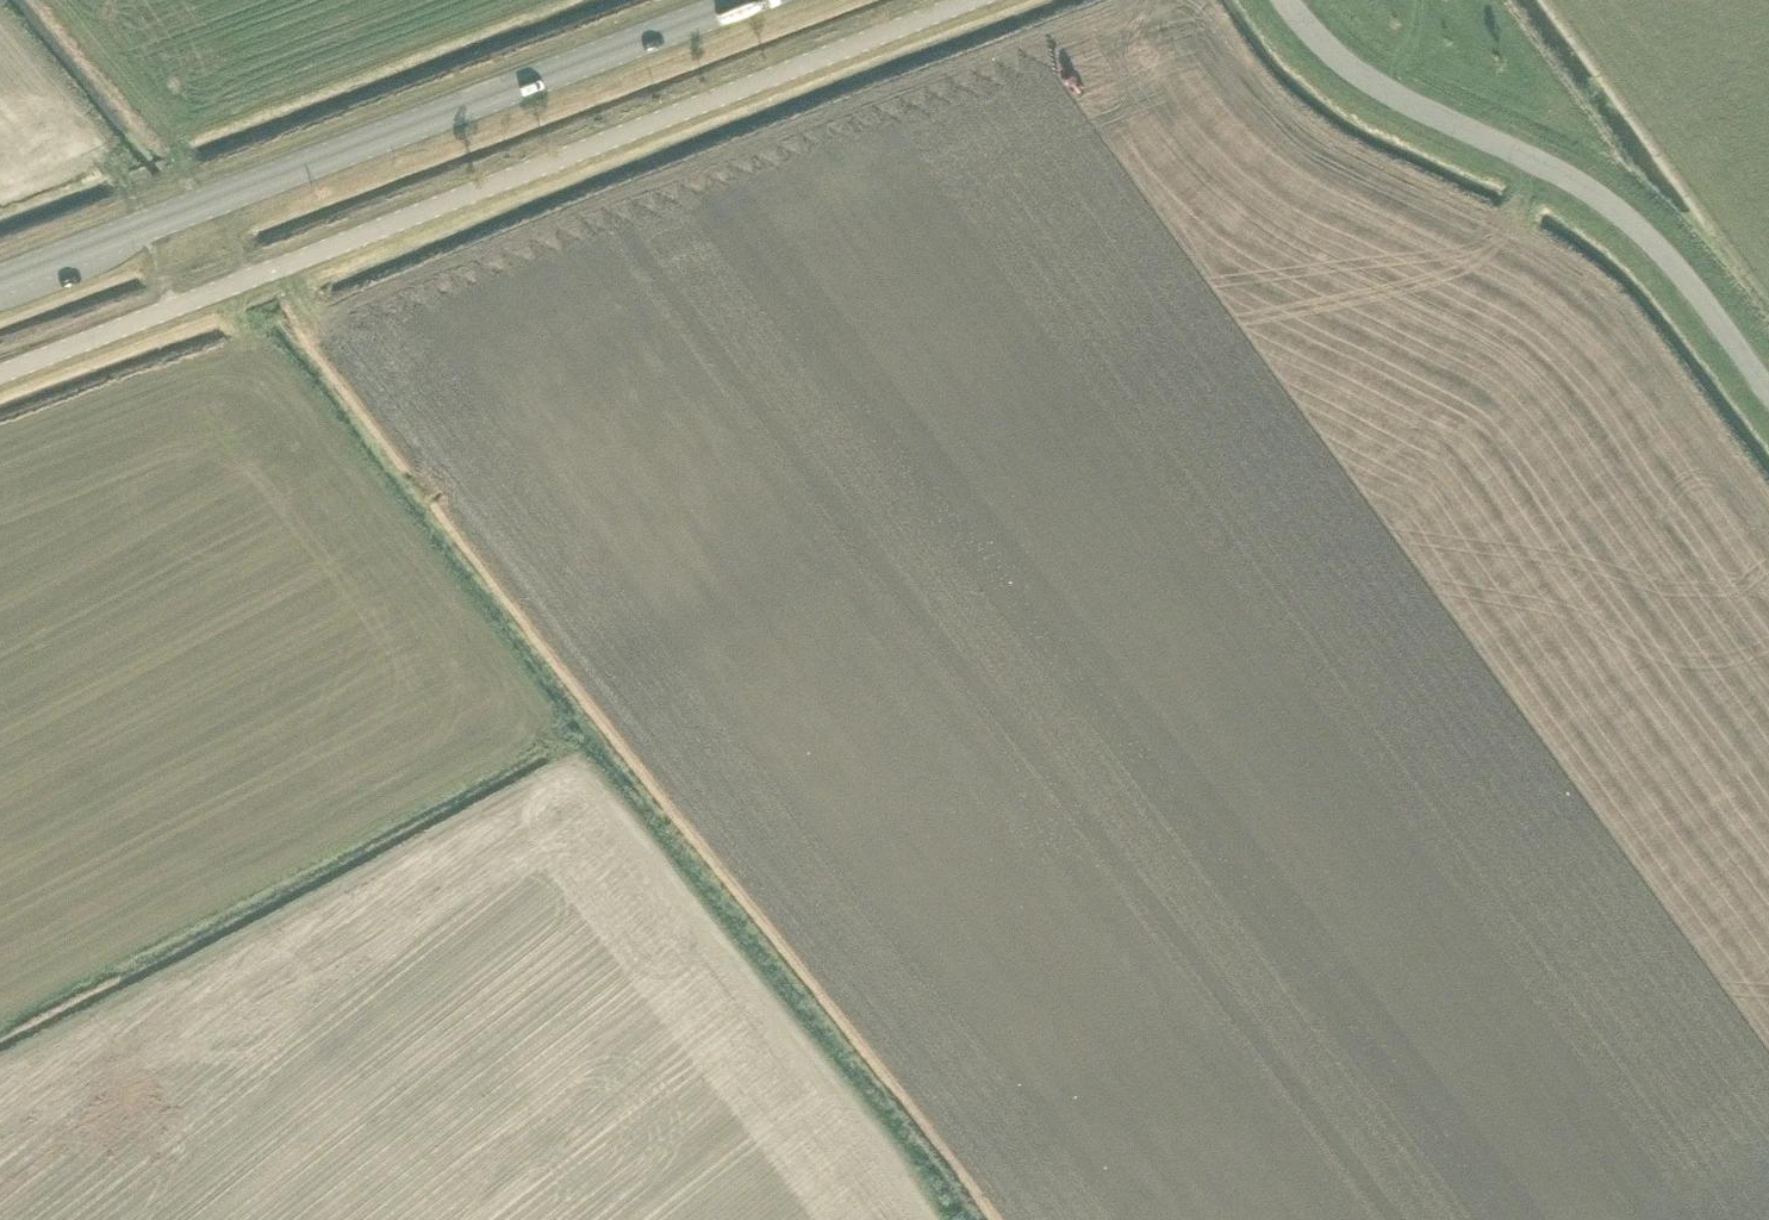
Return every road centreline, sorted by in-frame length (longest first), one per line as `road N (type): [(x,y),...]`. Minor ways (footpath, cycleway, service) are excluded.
road 1 (unclassified): [(0,376),(970,0)]
road 2 (primary): [(0,279),(742,0)]
road 3 (tertiary): [(1768,387),(1698,290),(1602,198),(1360,75),(1283,0)]

